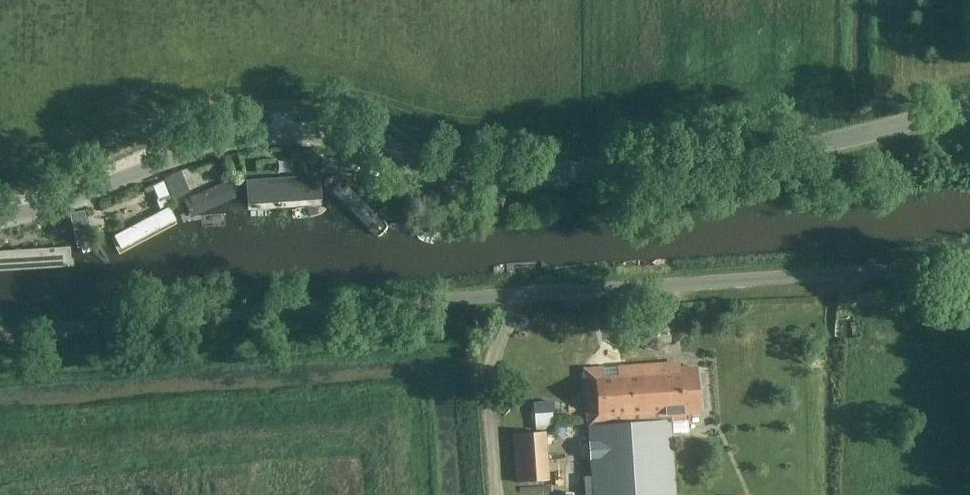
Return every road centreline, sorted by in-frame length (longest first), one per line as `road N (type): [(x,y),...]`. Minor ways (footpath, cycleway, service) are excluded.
road 1 (unclassified): [(0,217),(262,134),(316,133),(432,175),(473,179),(776,151),(969,107)]
road 2 (unclassified): [(0,334),(969,265)]

